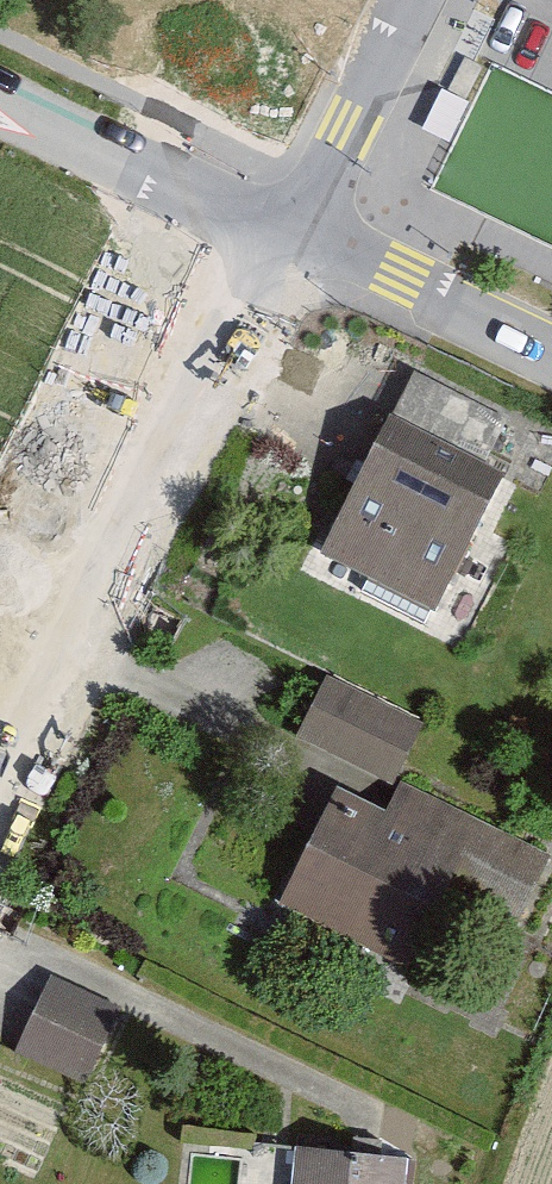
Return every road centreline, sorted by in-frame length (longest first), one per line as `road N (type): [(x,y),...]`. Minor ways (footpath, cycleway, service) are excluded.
road 1 (residential): [(0,822),(293,238)]
road 2 (residential): [(293,238),(0,93)]
road 3 (residential): [(551,358),(293,238)]
road 4 (residential): [(293,238),(417,0)]

